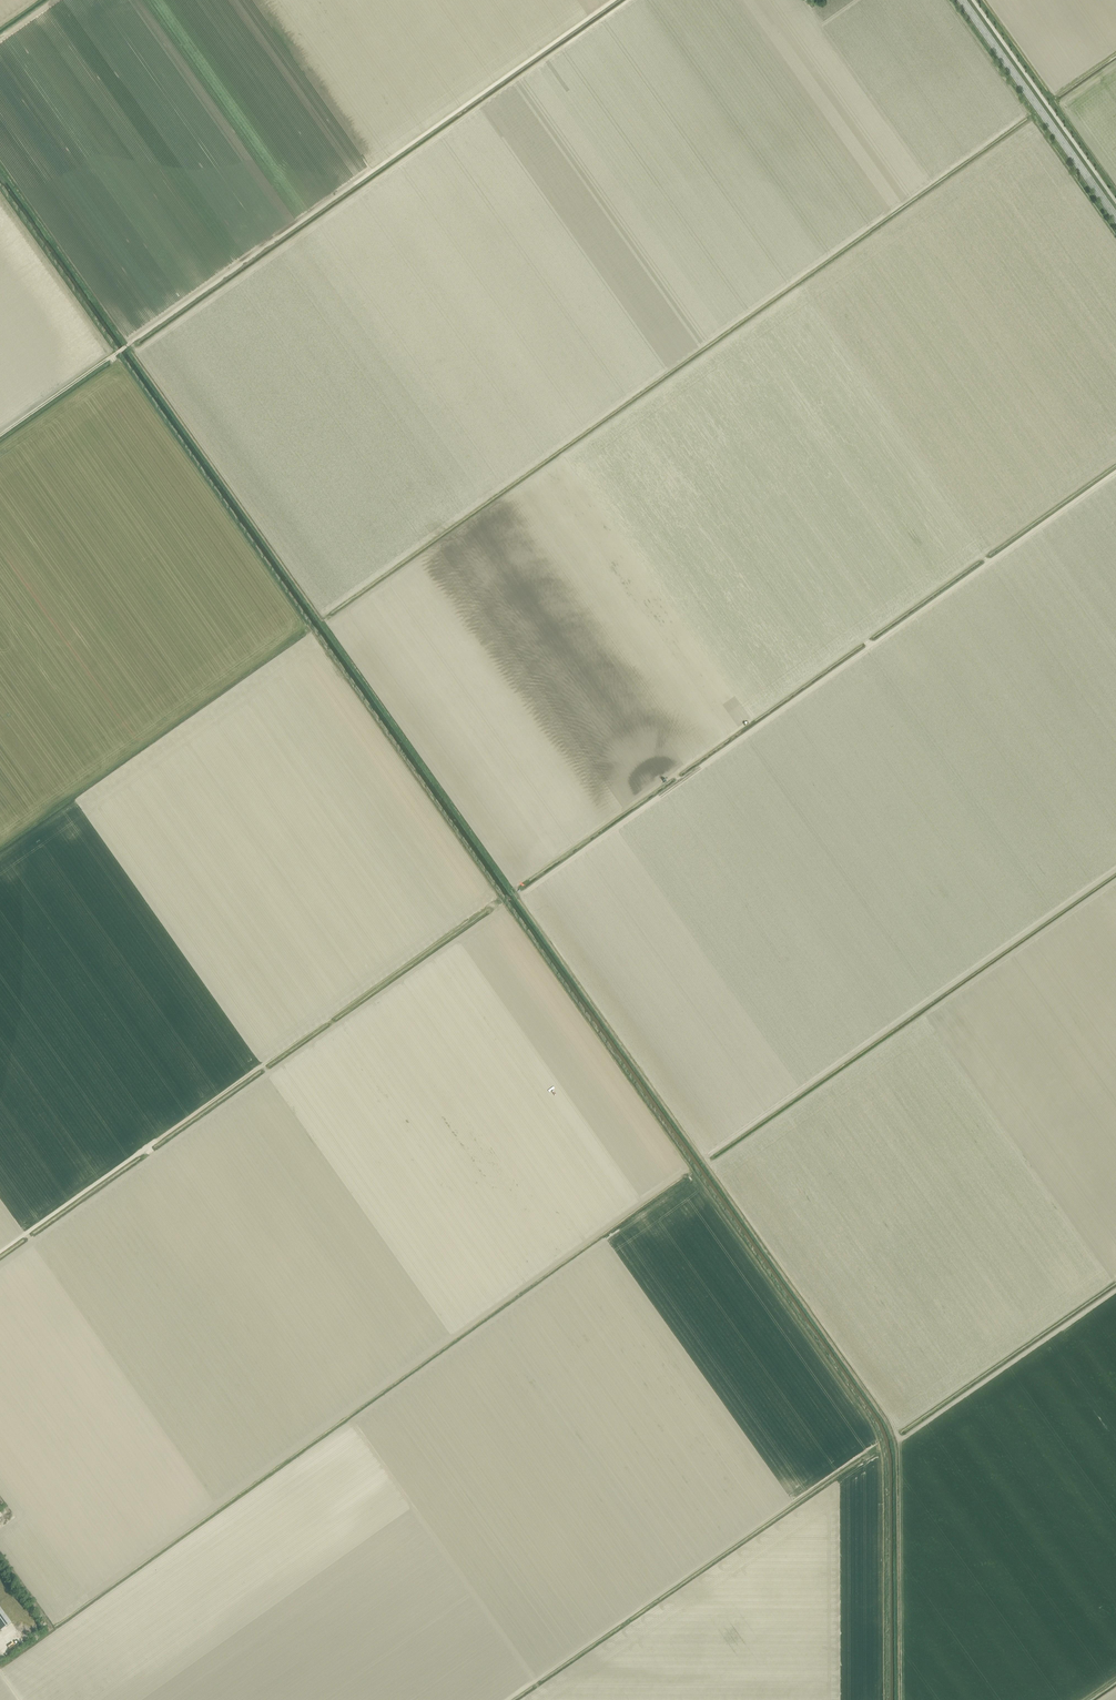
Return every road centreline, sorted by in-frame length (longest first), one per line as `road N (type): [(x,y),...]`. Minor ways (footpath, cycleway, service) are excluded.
road 1 (secondary): [(1115,217),(962,0)]

